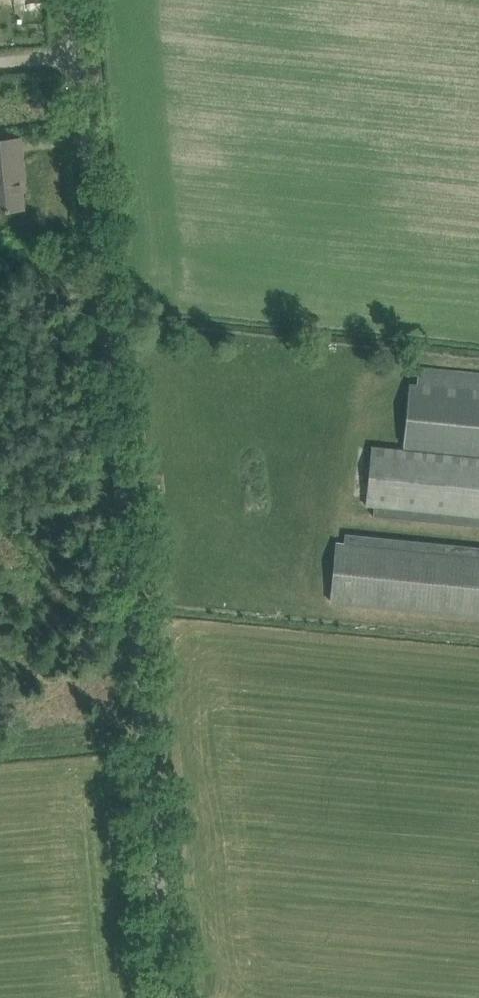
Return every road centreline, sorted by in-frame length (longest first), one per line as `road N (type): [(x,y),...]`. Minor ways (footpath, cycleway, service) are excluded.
road 1 (unclassified): [(164,997),(67,0)]

